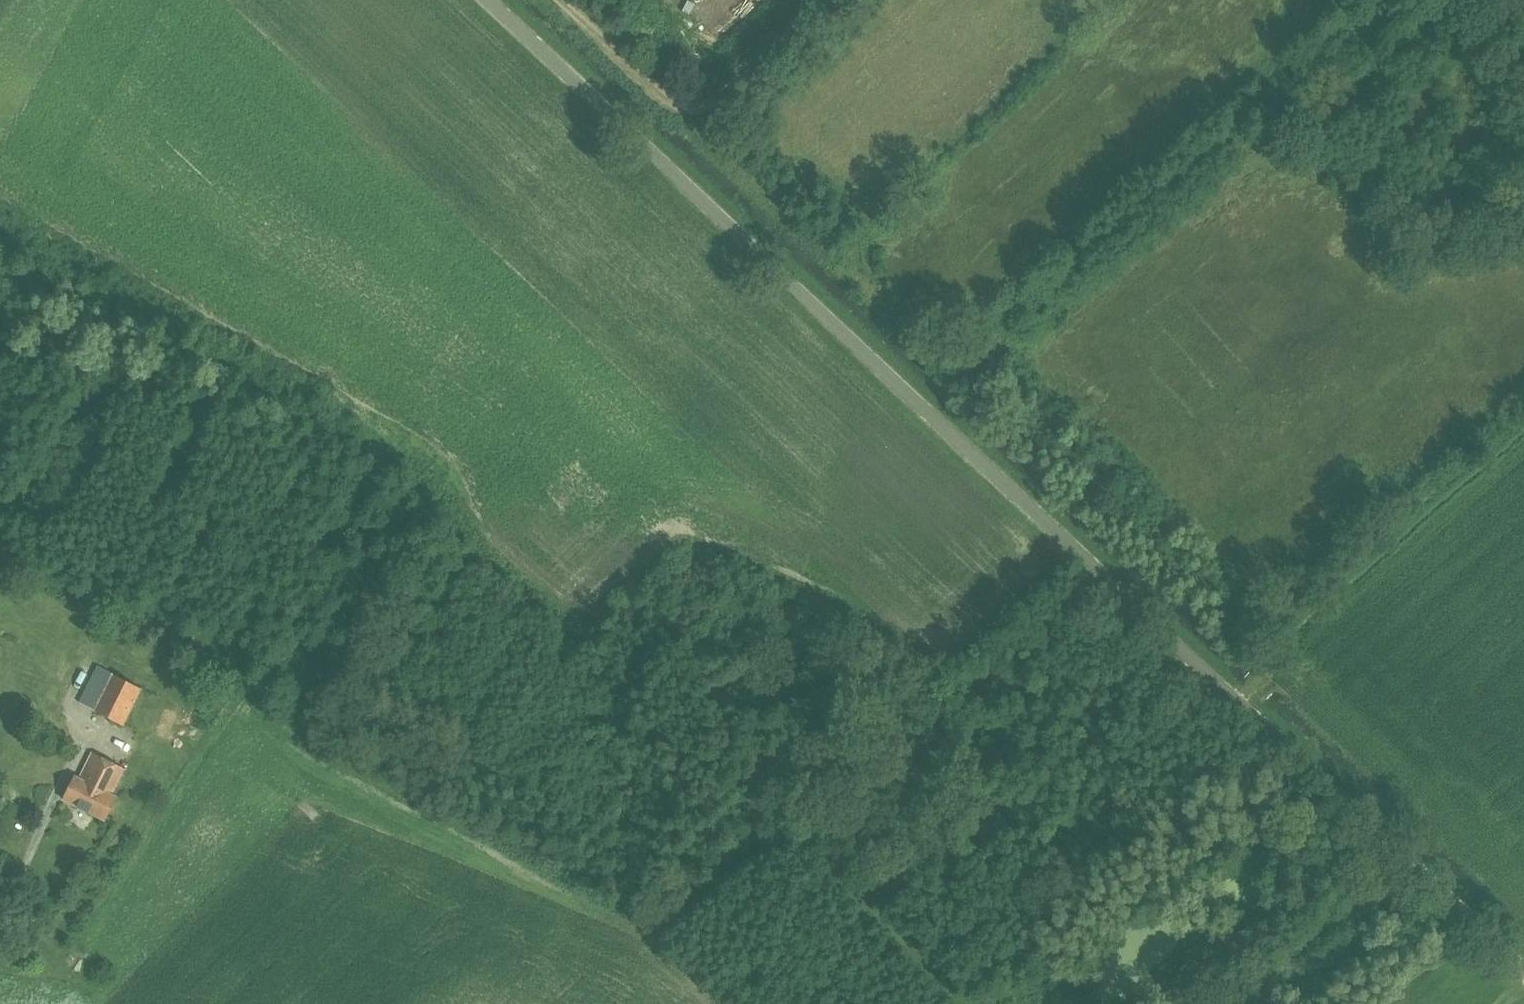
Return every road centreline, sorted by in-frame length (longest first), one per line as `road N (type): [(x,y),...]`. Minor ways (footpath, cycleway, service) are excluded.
road 1 (unclassified): [(1523,966),(489,0)]
road 2 (track): [(557,0),(685,111),(707,107),(801,1)]

